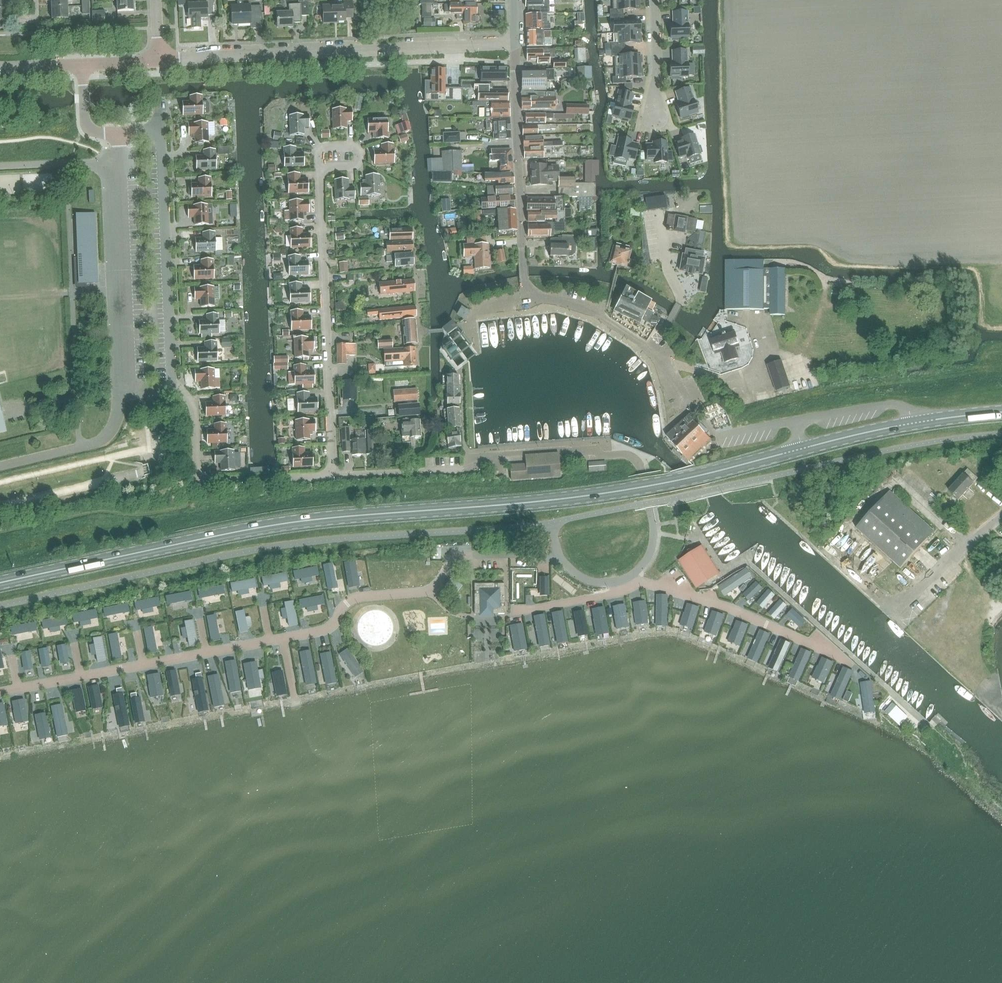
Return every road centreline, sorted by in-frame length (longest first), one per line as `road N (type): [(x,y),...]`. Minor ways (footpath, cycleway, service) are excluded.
road 1 (primary): [(1001,412),(879,430),(641,488),(298,522),(0,583)]
road 2 (residential): [(158,59),(517,43)]
road 3 (unclassified): [(173,392),(130,395),(119,132)]
road 4 (residential): [(333,474),(320,176)]
road 5 (unclassified): [(173,392),(160,130)]
road 6 (unclassified): [(691,404),(666,365),(632,336),(594,311),(533,295),(523,264)]
road 7 (unclassified): [(333,474),(203,479),(193,406),(173,392)]
road 8 (residential): [(523,264),(517,43)]
road 9 (unclassified): [(651,511),(647,559),(619,582),(571,568),(554,535)]
road 10 (unclassified): [(464,470),(475,457),(557,450),(616,455)]
road 11 (unclassified): [(896,610),(1001,517)]
road 12 (unclassified): [(464,470),(333,474)]

